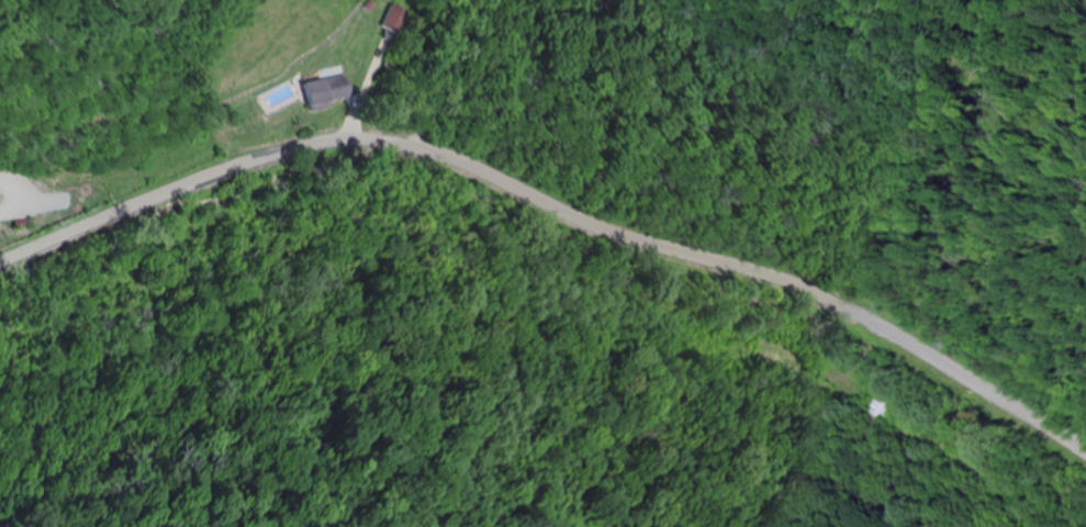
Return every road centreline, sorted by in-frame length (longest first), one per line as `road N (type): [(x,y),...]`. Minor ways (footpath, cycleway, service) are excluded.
road 1 (tertiary): [(1085,451),(861,313),(788,280),(609,223),(468,160),(373,137),(318,137),(259,152),(143,190),(0,252)]
road 2 (residential): [(983,0),(829,193),(788,280)]
road 3 (residential): [(373,137),(398,51),(424,0)]

